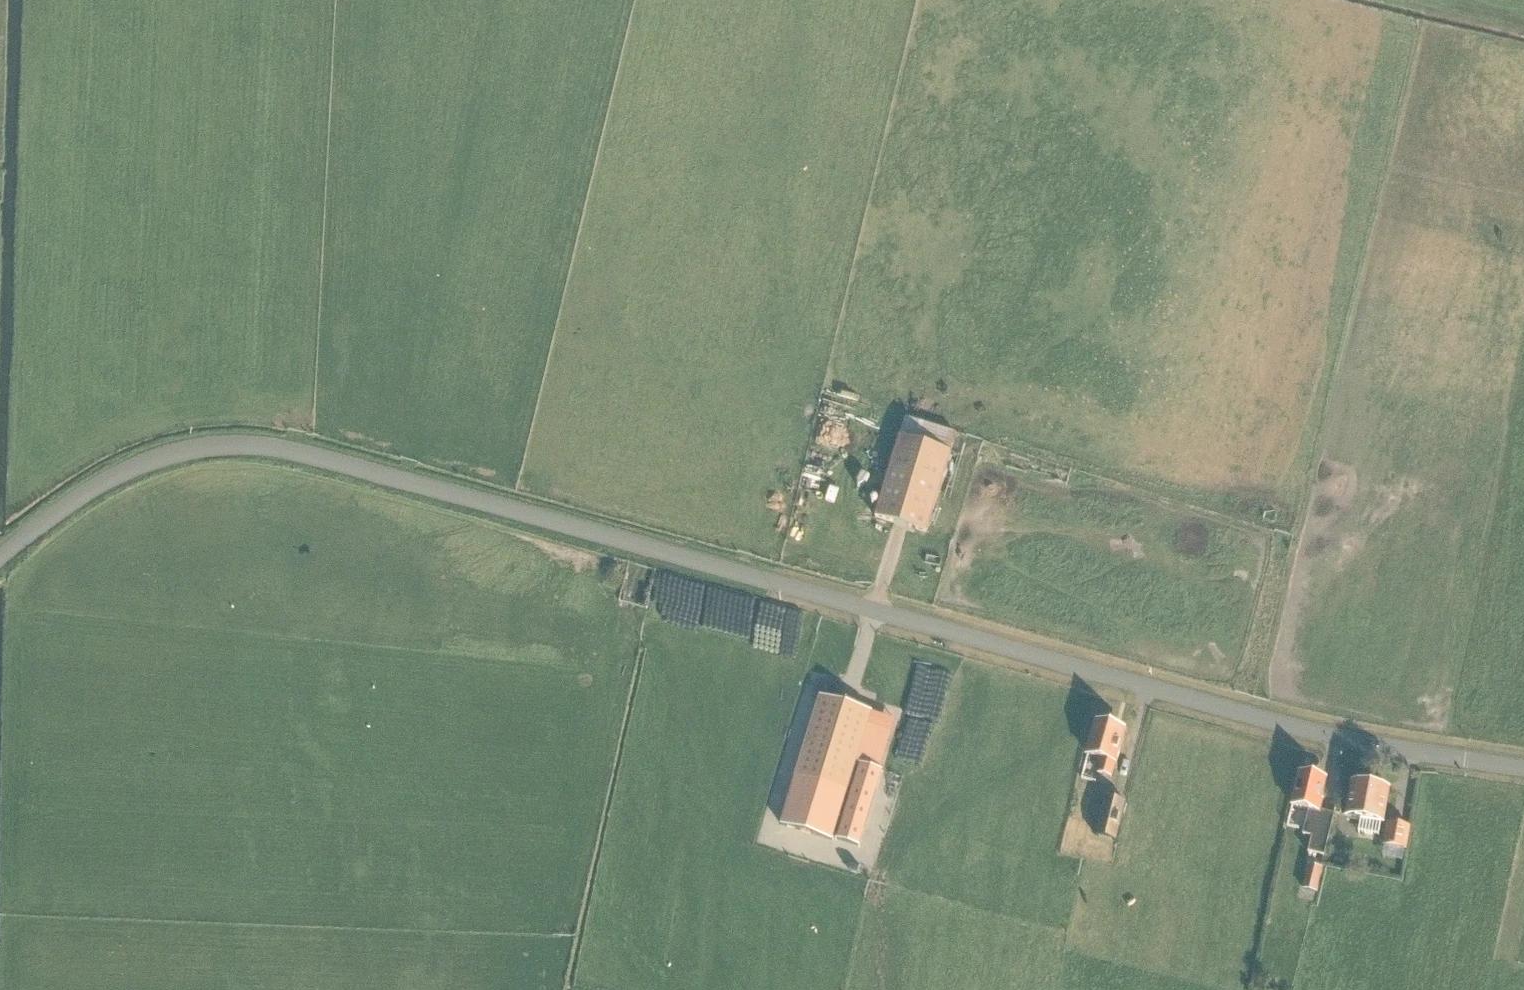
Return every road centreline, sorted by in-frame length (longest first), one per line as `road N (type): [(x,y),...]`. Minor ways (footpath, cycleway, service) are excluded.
road 1 (unclassified): [(0,561),(65,508),(135,471),(224,448),(290,453),(1303,730),(1523,770)]

